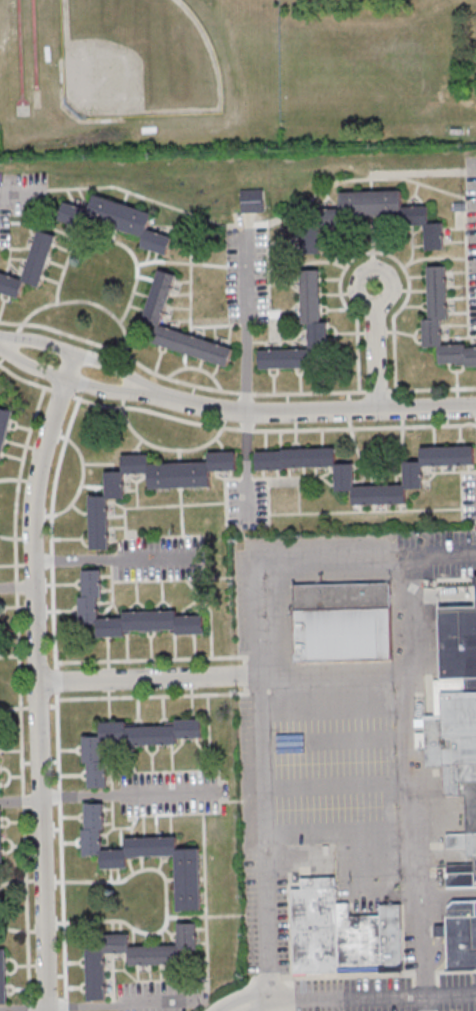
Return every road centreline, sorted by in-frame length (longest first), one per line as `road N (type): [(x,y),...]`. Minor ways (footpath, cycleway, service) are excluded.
road 1 (residential): [(49,1010),(39,465),(73,353)]
road 2 (residential): [(475,406),(283,414),(130,386)]
road 3 (residential): [(0,346),(66,378),(104,389),(130,386),(118,367),(27,339),(0,339)]
road 4 (residential): [(241,677),(39,681)]
road 5 (residential): [(381,409),(375,288)]

